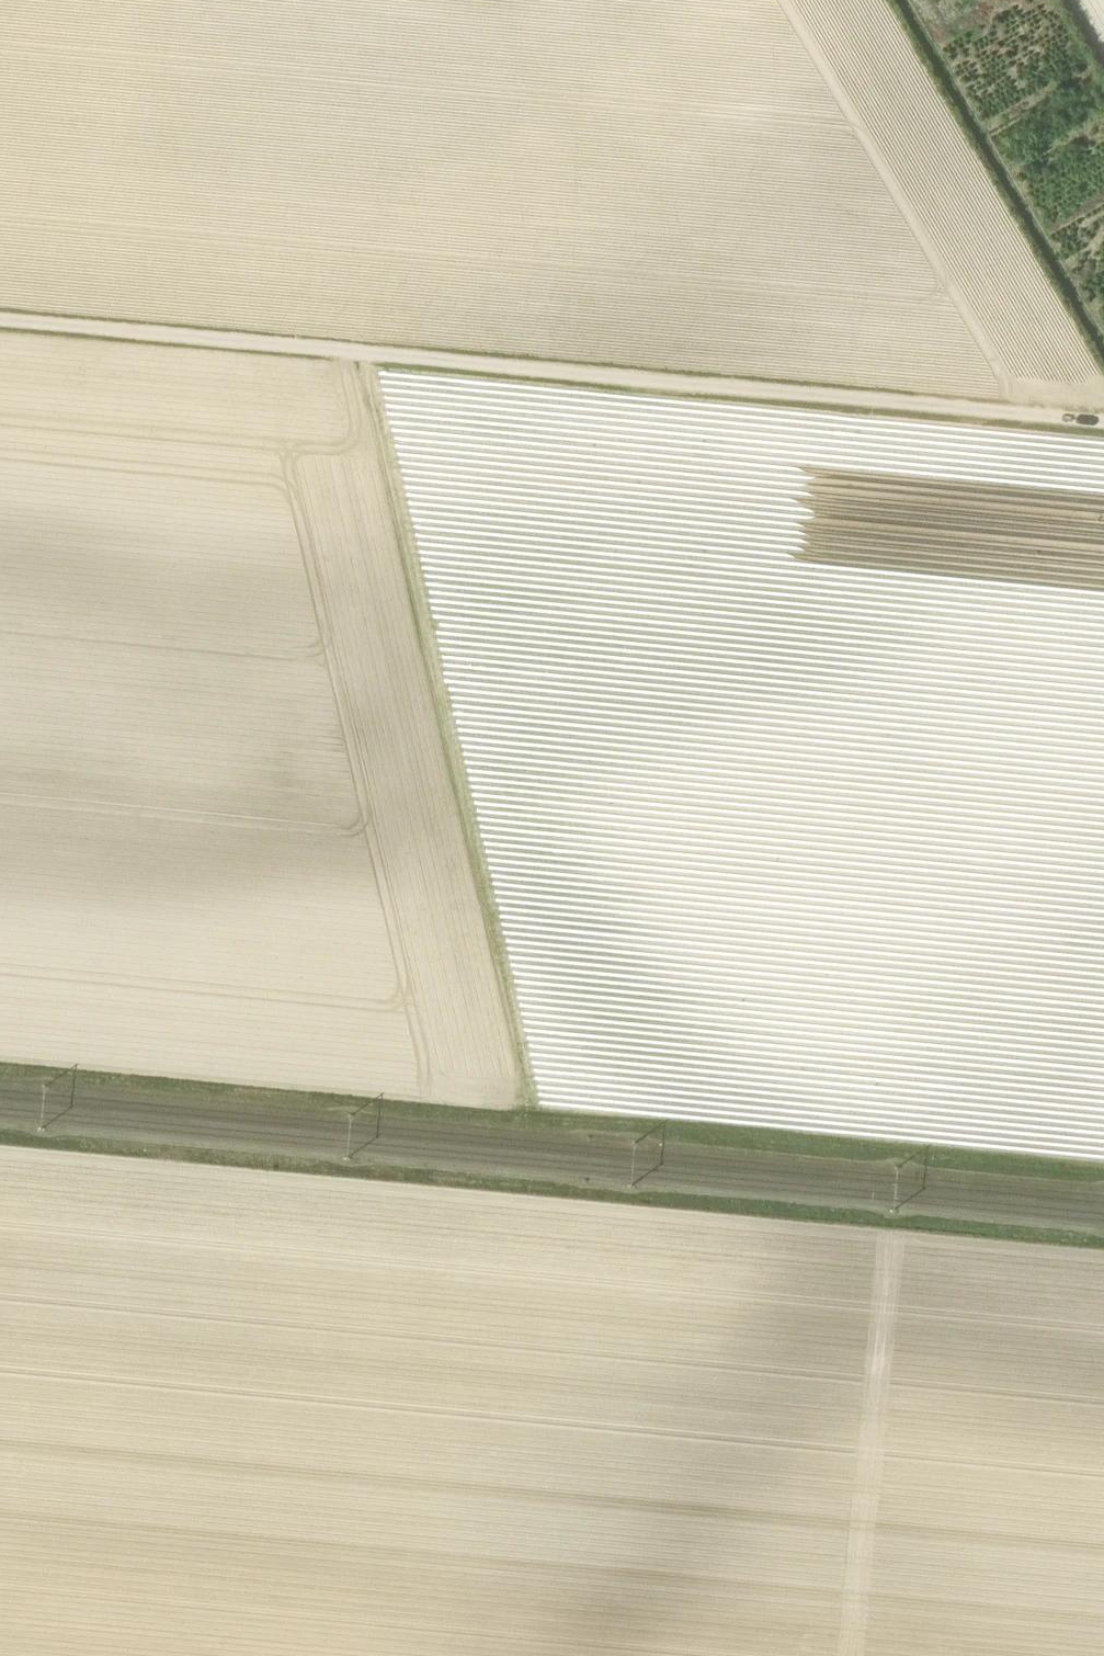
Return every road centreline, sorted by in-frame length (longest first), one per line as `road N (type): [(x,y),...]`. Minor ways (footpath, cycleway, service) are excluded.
road 1 (track): [(1103,422),(0,319)]
road 2 (track): [(1103,342),(906,0)]

